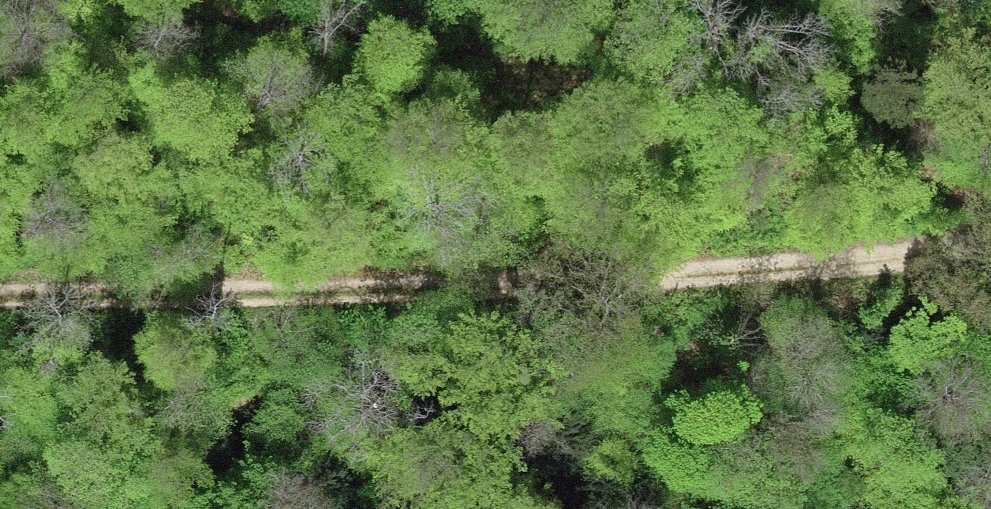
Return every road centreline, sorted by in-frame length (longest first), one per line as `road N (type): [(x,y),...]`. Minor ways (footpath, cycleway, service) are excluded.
road 1 (track): [(990,243),(894,264),(364,308),(0,309)]
road 2 (track): [(990,204),(730,96),(536,48),(315,24),(189,0)]
road 3 (track): [(540,288),(548,216),(536,48)]

